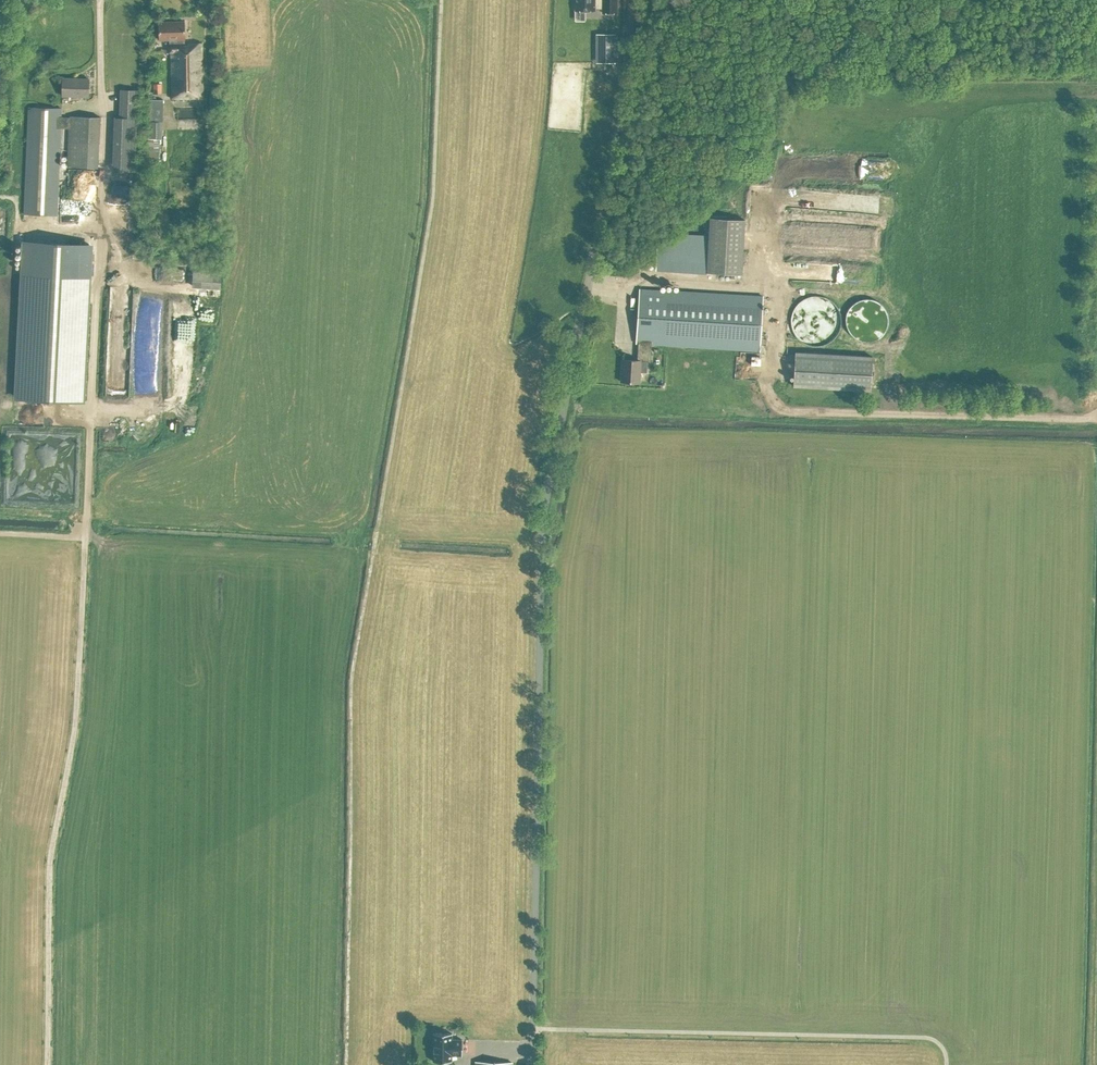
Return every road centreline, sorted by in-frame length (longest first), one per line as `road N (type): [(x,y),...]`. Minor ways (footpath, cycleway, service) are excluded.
road 1 (unclassified): [(531,1028),(539,551),(628,0)]

